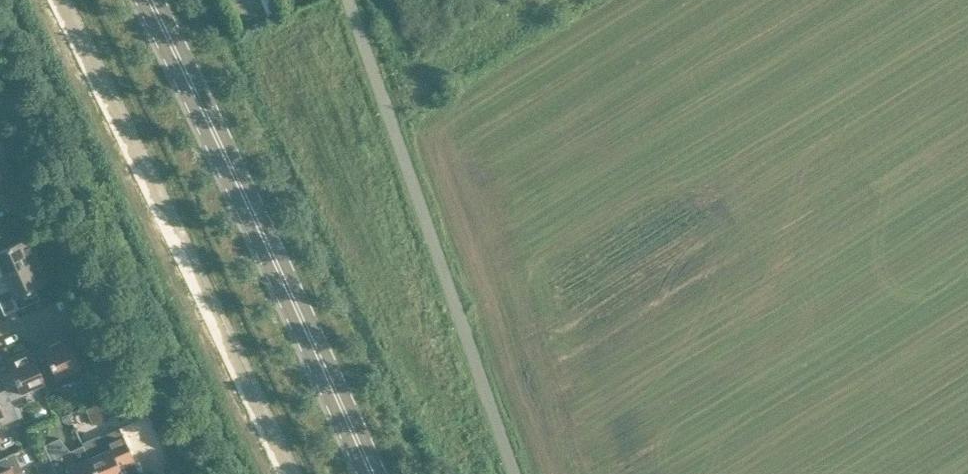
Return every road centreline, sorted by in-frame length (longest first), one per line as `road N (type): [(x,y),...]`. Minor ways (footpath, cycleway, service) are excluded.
road 1 (primary): [(370,473),(154,0)]
road 2 (unclassified): [(512,473),(344,0)]

